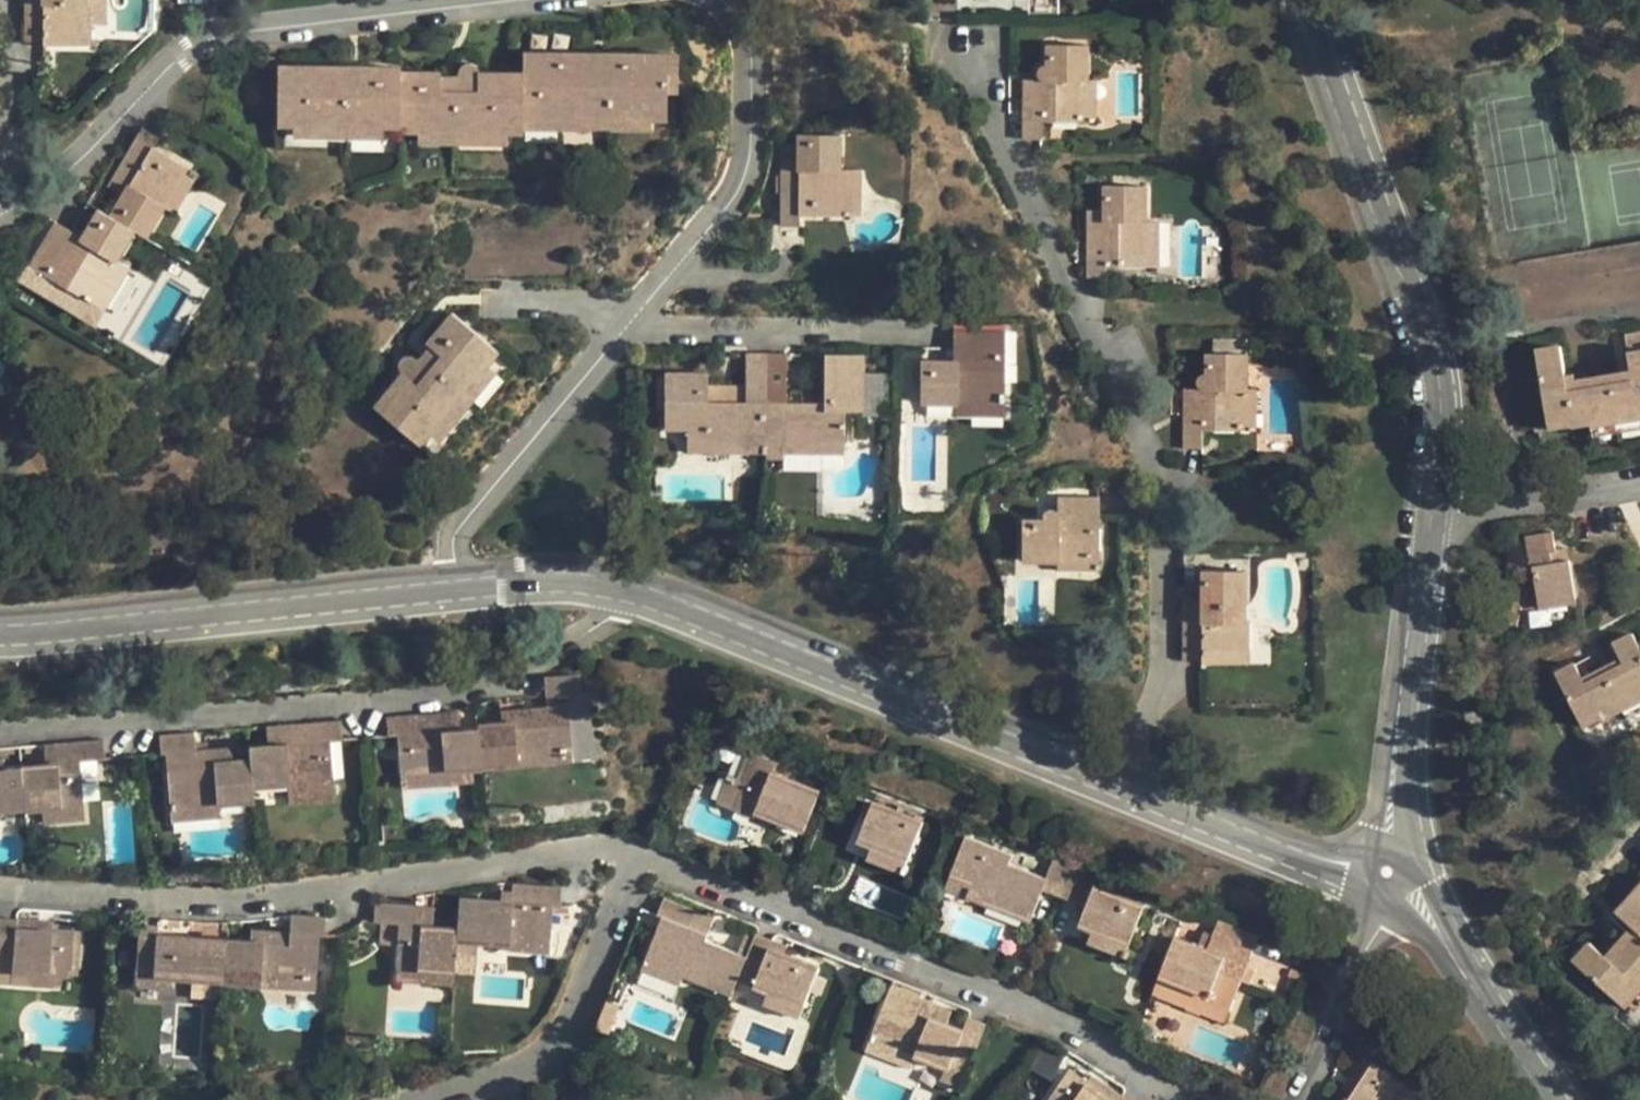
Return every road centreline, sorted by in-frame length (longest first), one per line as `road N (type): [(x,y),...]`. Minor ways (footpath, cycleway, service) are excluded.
road 1 (residential): [(1124,788),(1161,675),(1151,454),(961,49)]
road 2 (residential): [(0,735),(488,695),(576,647),(621,592)]
road 3 (residential): [(637,851),(582,848),(378,883),(144,903),(0,894)]
road 4 (residential): [(1188,1099),(1060,1020),(637,851)]
road 5 (residential): [(1307,0),(1434,378),(1429,521)]
road 6 (residential): [(621,592),(1124,788)]
road 7 (residential): [(0,635),(452,588)]
road 8 (residential): [(616,335),(749,168),(741,30),(718,0)]
road 9 (residential): [(438,1099),(549,1051),(594,978),(637,851)]
road 10 (residential): [(1429,521),(1383,849)]
road 11 (residential): [(616,335),(932,331)]
road 12 (residential): [(452,588),(455,524),(616,335)]
road 13 (residential): [(491,0),(214,39)]
road 14 (residential): [(1408,875),(1422,884),(1524,1059),(1557,1099)]
road 15 (residential): [(214,39),(9,200)]
road 16 (residential): [(1124,788),(1361,885)]
road 17 (residential): [(1389,898),(1297,1099)]
road 18 (residential): [(1429,521),(1639,488)]
road 19 (residential): [(9,200),(7,0)]
road 20 (residential): [(452,588),(621,592)]

